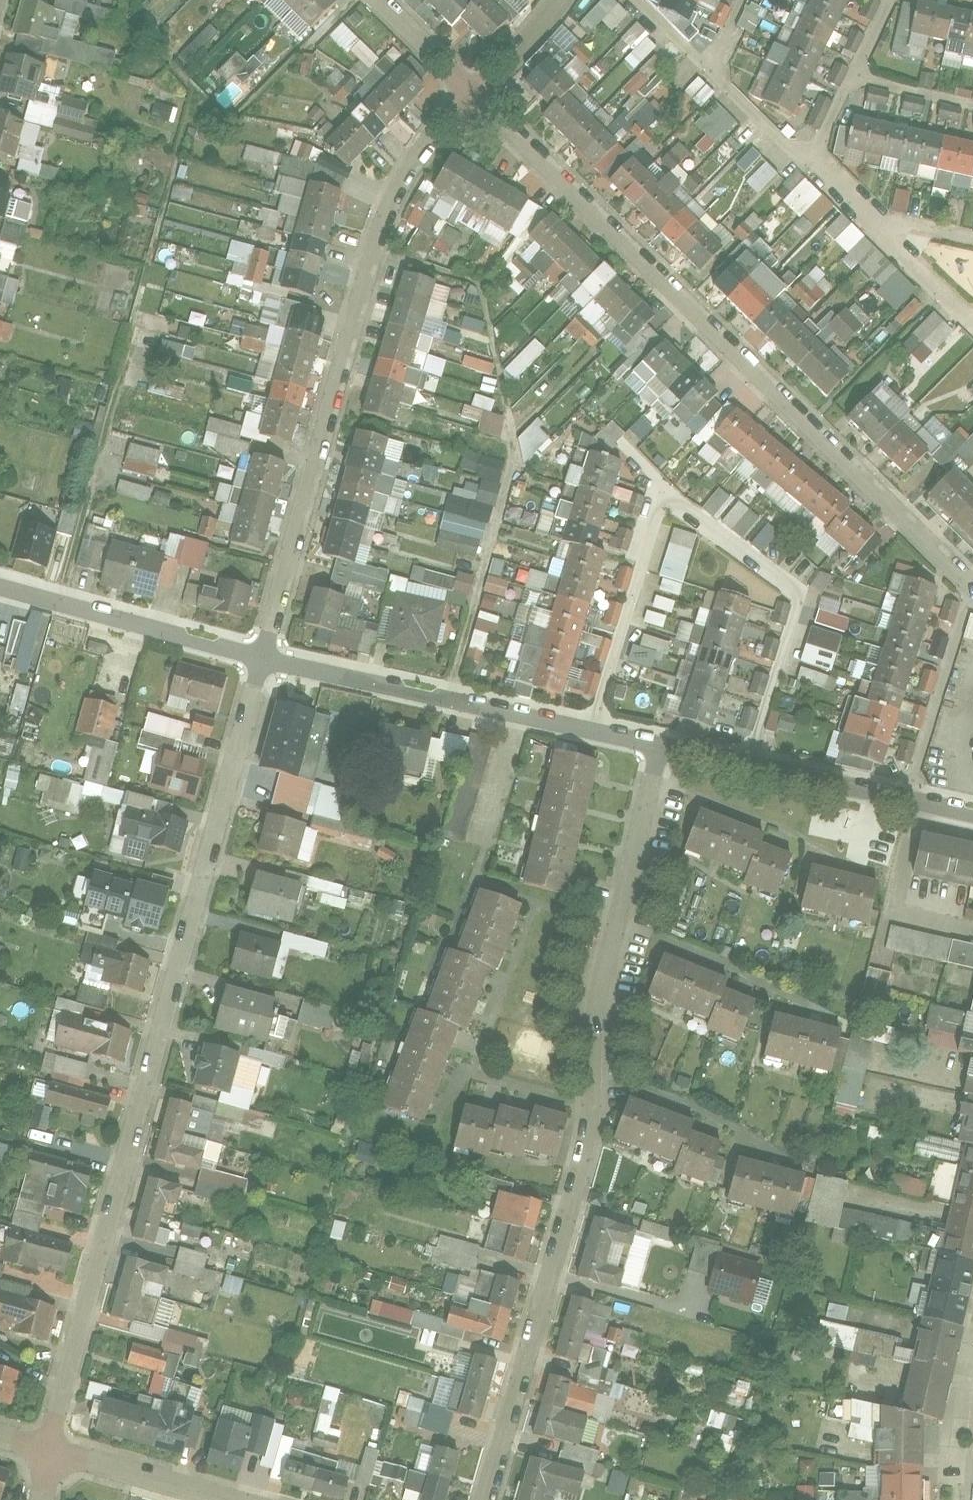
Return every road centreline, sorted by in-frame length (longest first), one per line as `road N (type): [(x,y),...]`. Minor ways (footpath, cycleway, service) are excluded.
road 1 (residential): [(270,657),(49,1448)]
road 2 (residential): [(664,742),(597,1009),(585,1149),(488,1499)]
road 3 (residential): [(972,579),(470,91)]
road 4 (residential): [(470,91),(403,178),(388,211),(270,657)]
road 5 (residential): [(741,759),(788,588),(678,512),(649,526),(597,728)]
road 6 (residential): [(270,657),(597,728)]
road 7 (residential): [(0,584),(270,657)]
road 8 (residential): [(741,759),(972,812)]
road 9 (residential): [(49,1448),(234,1499)]
road 10 (residential): [(859,206),(953,294),(972,292)]
road 11 (residential): [(470,91),(381,0)]
road 12 (residential): [(559,0),(470,91)]
road 13 (residential): [(716,73),(809,159)]

